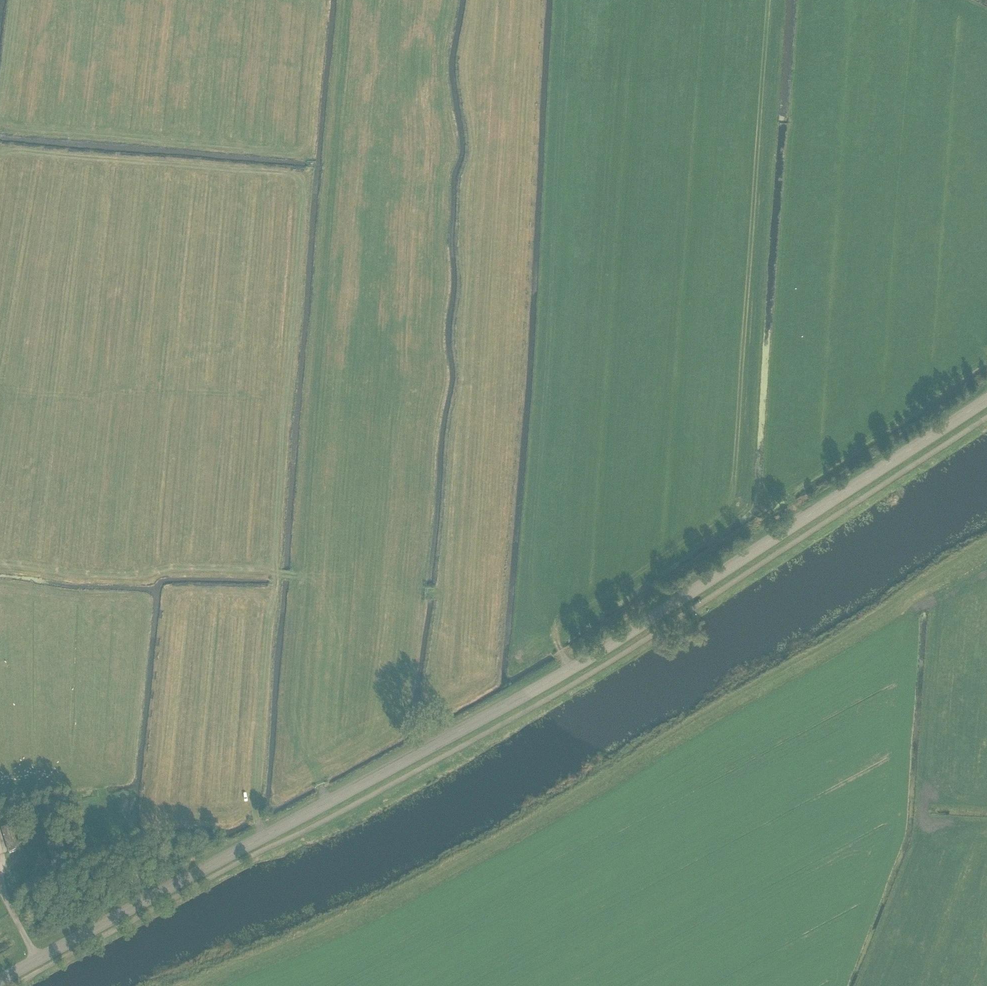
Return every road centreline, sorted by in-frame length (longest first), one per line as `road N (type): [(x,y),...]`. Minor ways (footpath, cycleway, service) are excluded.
road 1 (secondary): [(0,980),(584,661),(986,399)]

